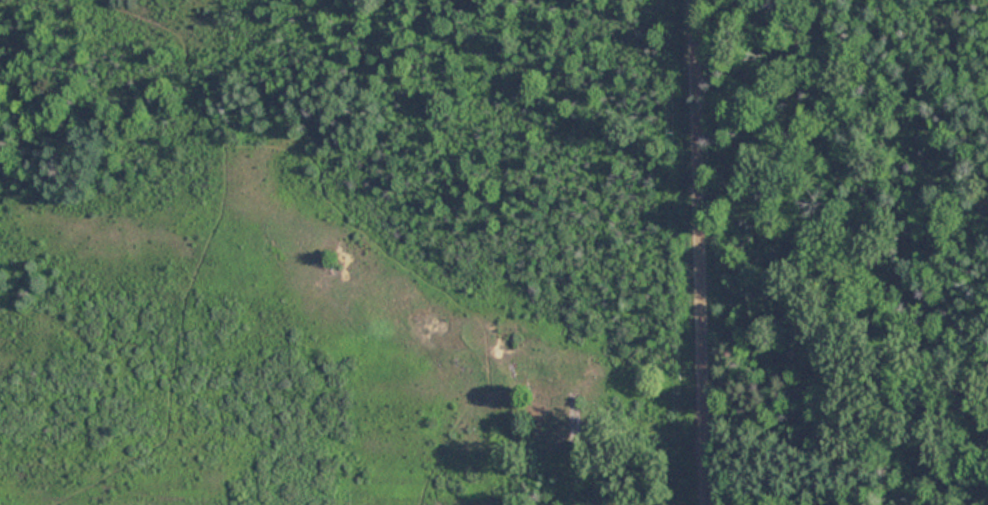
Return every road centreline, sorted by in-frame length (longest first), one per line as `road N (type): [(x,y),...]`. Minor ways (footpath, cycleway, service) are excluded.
road 1 (residential): [(708,504),(696,0)]

